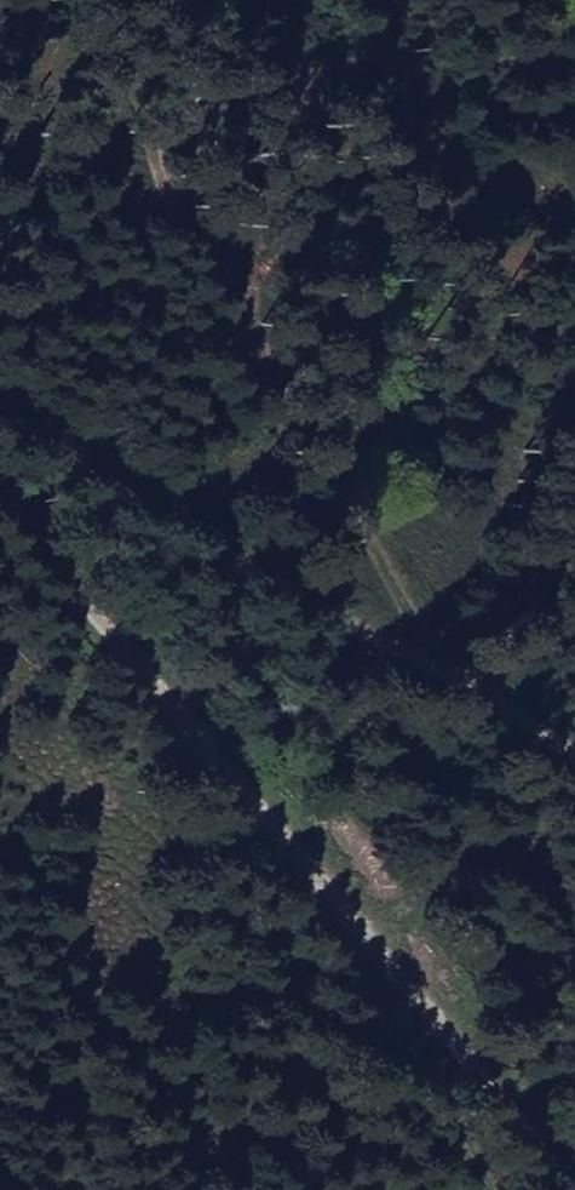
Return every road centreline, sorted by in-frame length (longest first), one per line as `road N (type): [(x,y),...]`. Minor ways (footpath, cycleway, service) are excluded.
road 1 (track): [(0,477),(569,1189)]
road 2 (track): [(0,427),(490,686),(574,745)]
road 3 (track): [(490,1189),(435,1023)]

